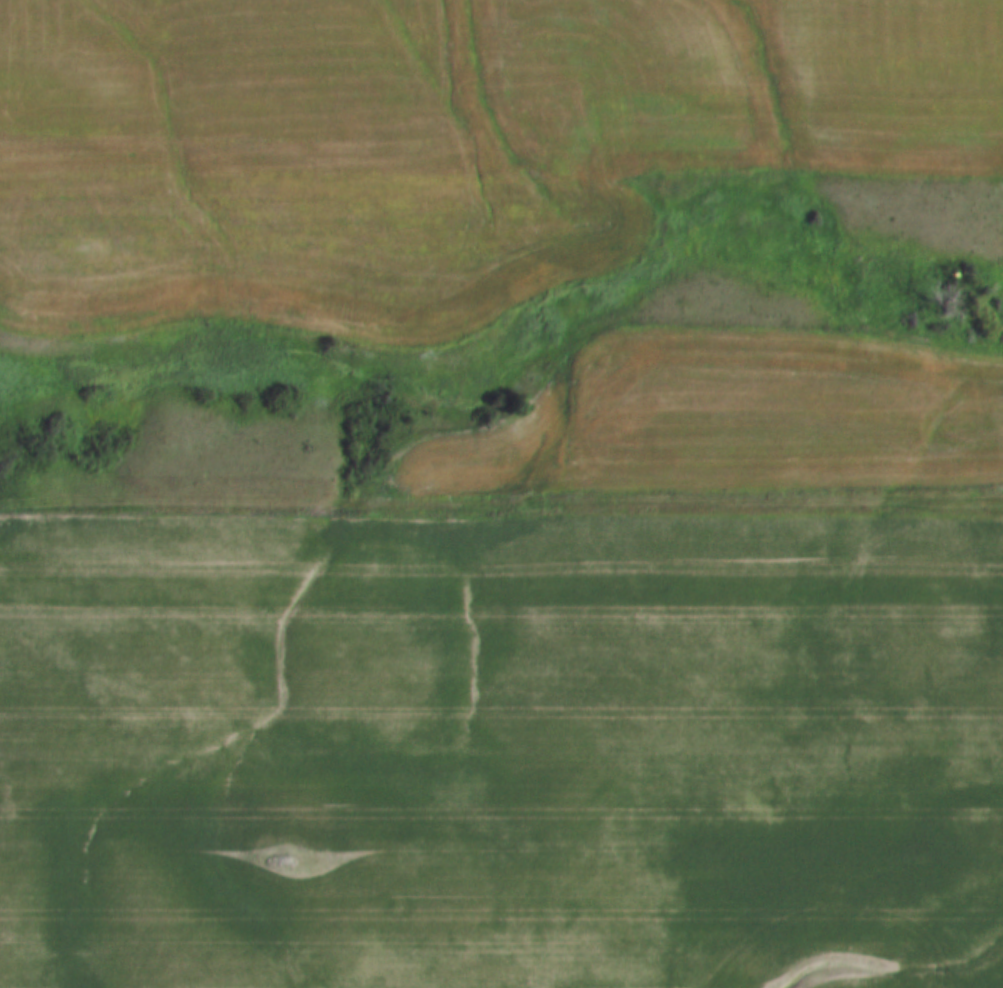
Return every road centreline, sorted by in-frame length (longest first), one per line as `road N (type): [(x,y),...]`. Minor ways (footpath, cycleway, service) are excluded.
road 1 (track): [(0,503),(384,507),(1002,493)]

